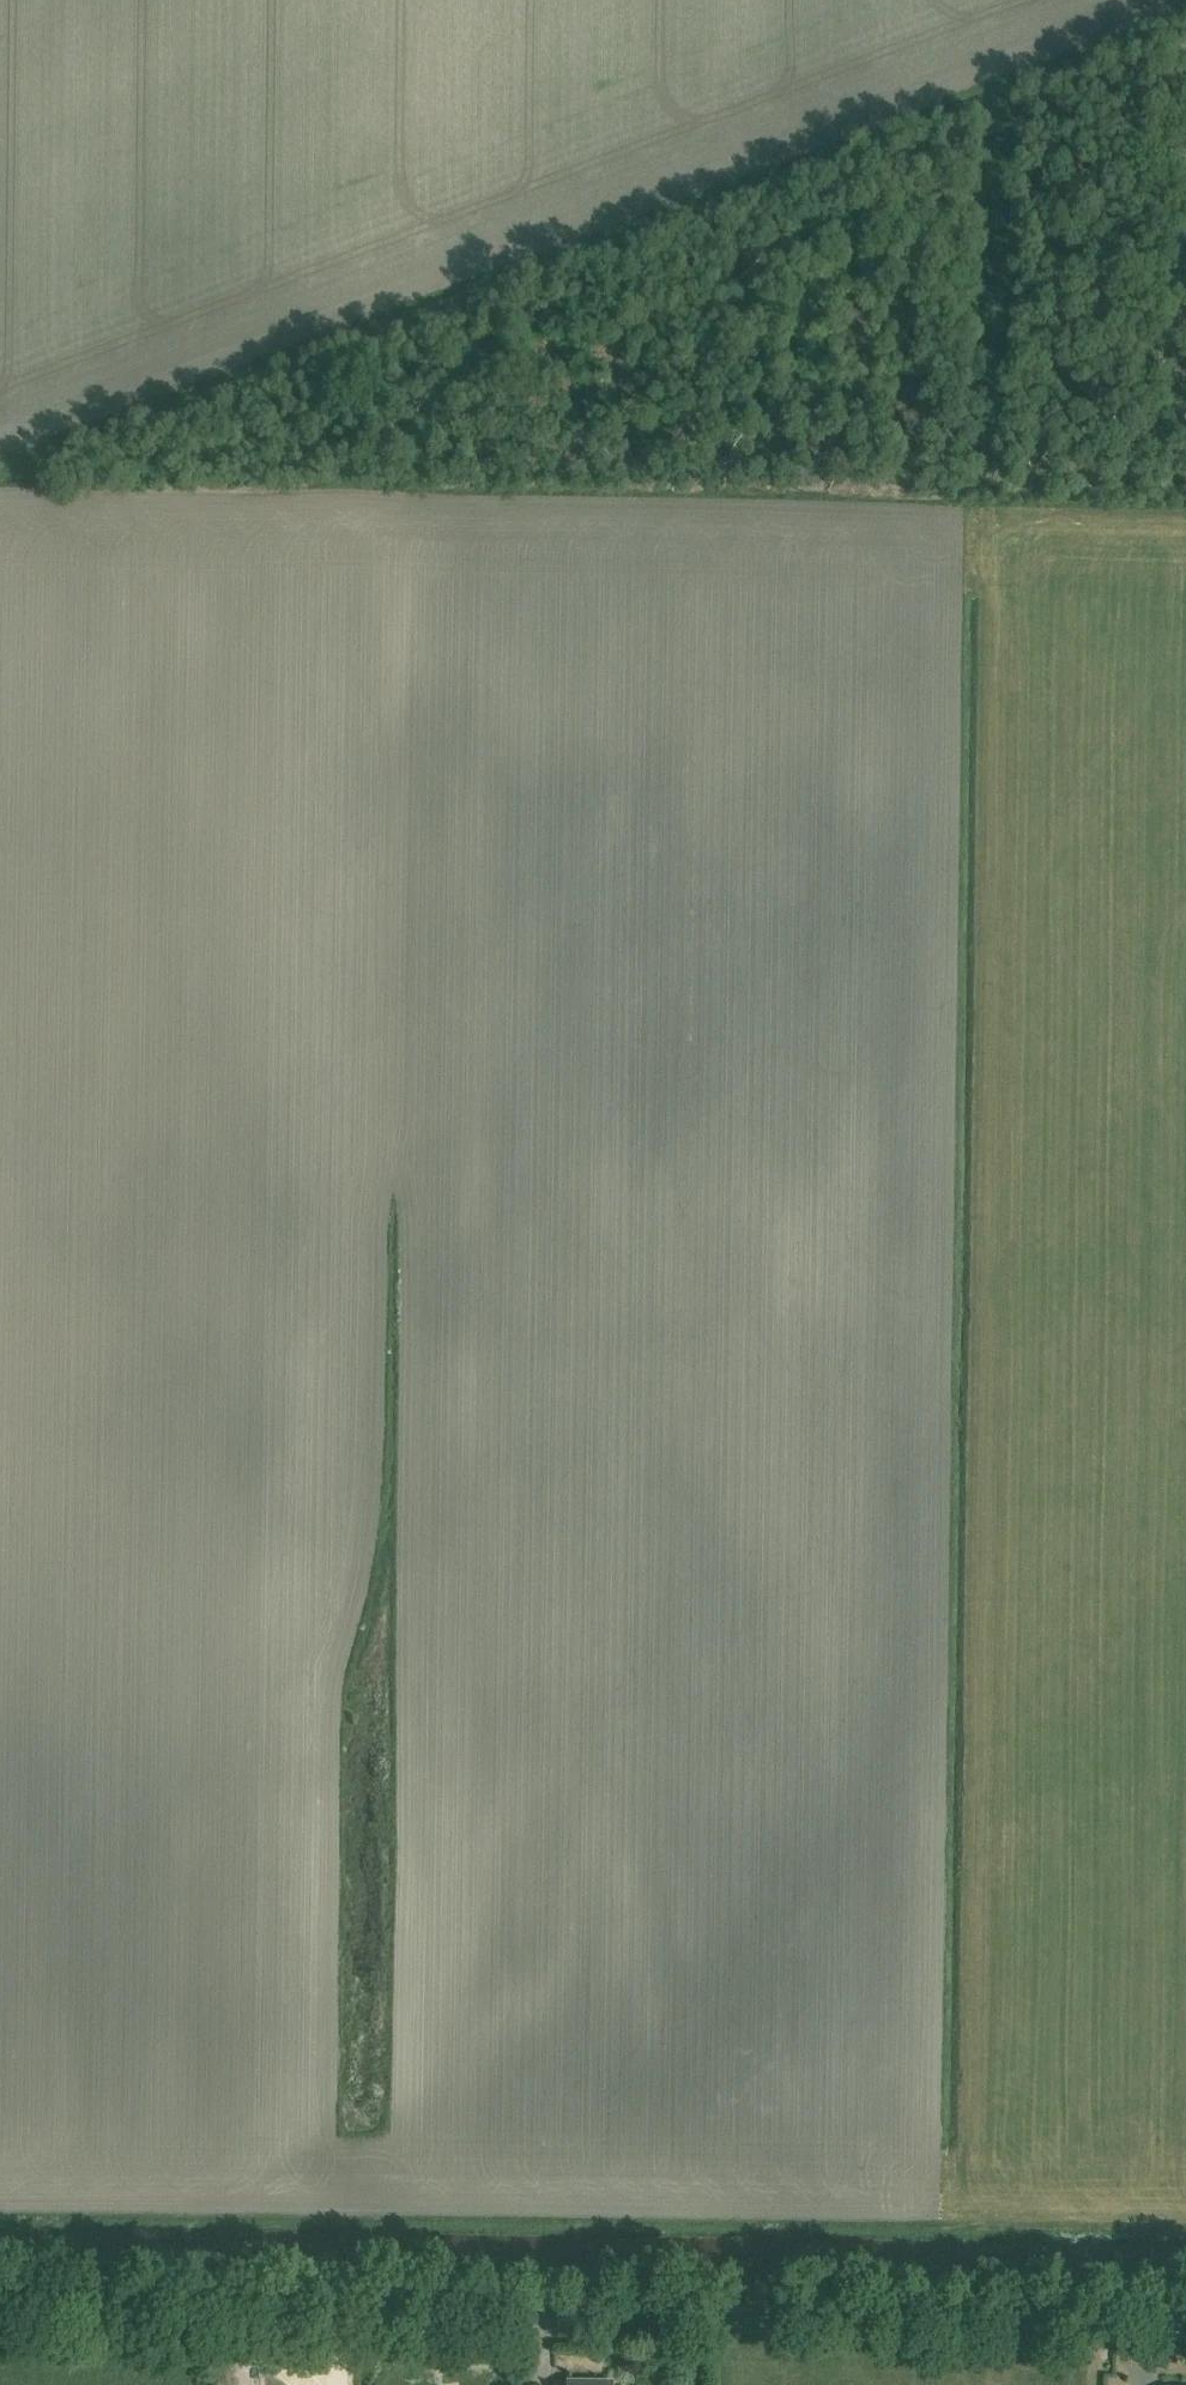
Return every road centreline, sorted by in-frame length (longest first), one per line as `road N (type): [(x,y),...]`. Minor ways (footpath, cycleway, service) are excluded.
road 1 (tertiary): [(1185,2320),(0,2303)]

